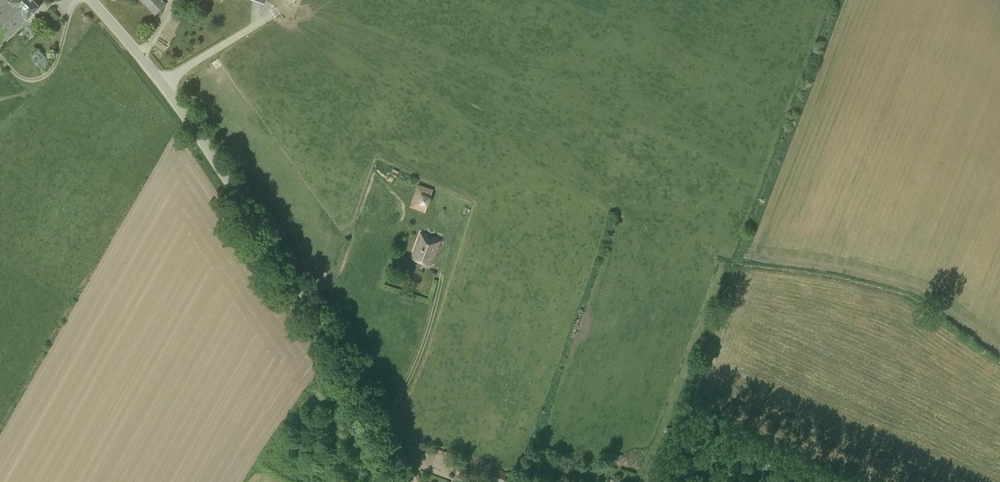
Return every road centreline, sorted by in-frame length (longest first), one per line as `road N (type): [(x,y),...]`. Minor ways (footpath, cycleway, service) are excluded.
road 1 (unclassified): [(408,478),(308,305),(165,86),(88,0)]

